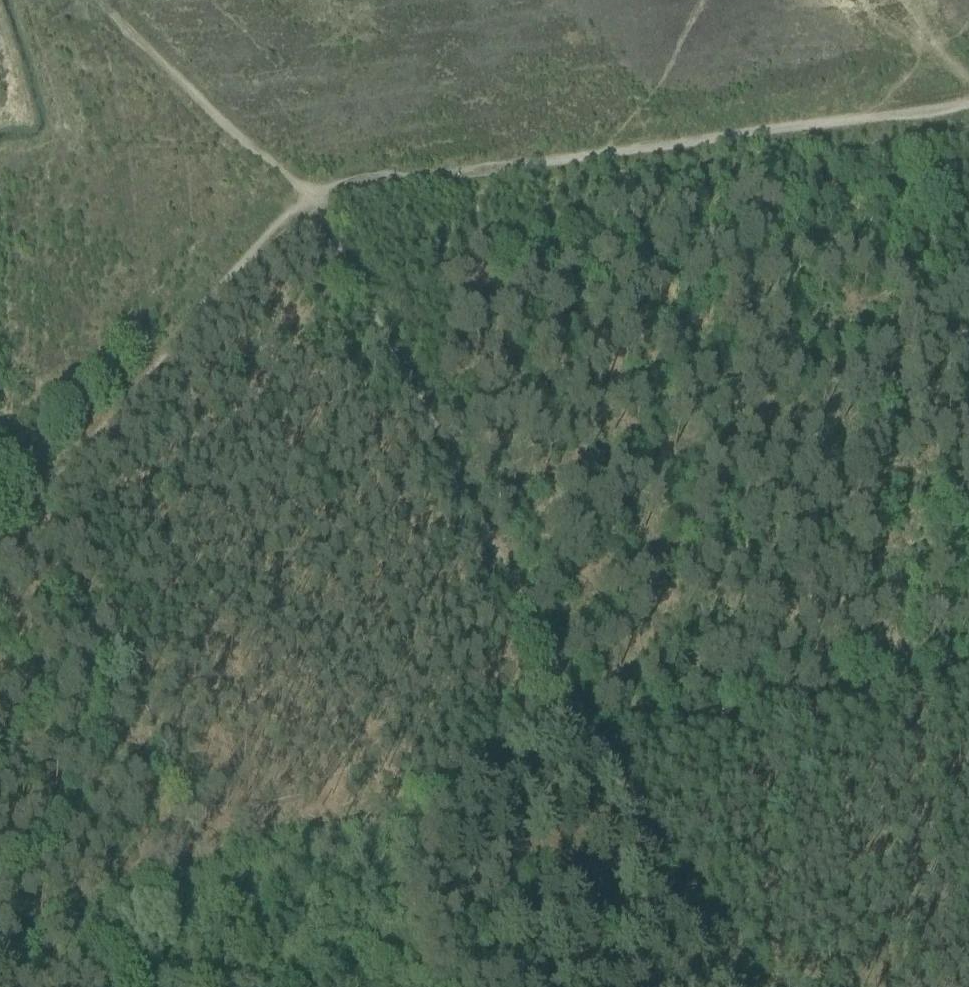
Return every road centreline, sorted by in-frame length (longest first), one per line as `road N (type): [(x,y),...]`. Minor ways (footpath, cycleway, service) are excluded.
road 1 (track): [(301,208),(720,986)]
road 2 (track): [(301,208),(968,108)]
road 3 (track): [(95,0),(301,208)]

